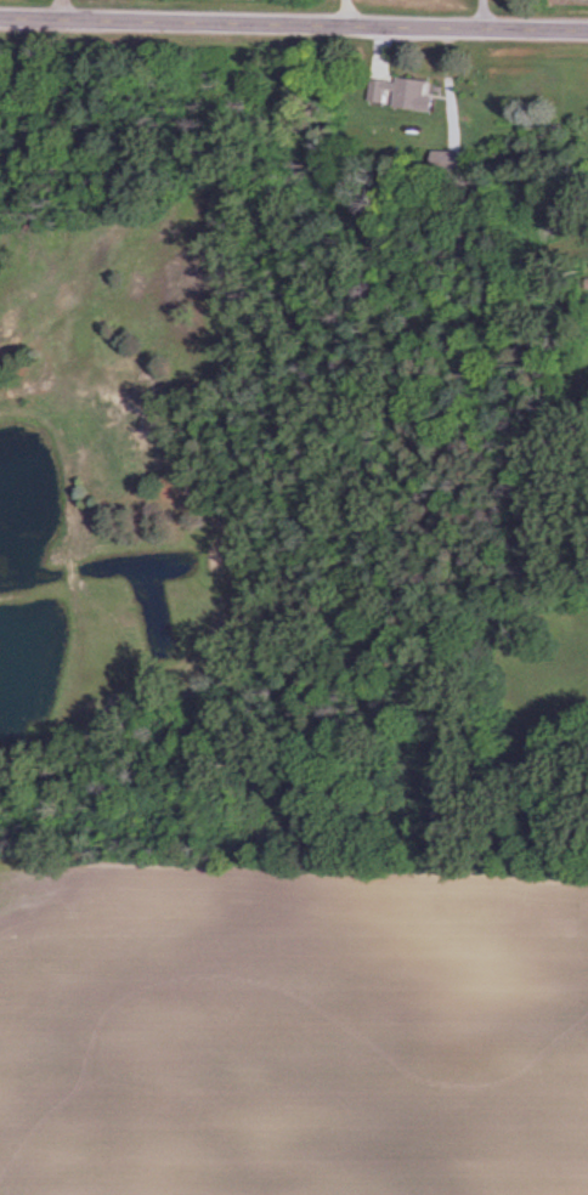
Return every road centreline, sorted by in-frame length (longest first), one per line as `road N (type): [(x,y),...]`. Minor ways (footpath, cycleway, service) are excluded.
road 1 (tertiary): [(587,29),(0,19)]

